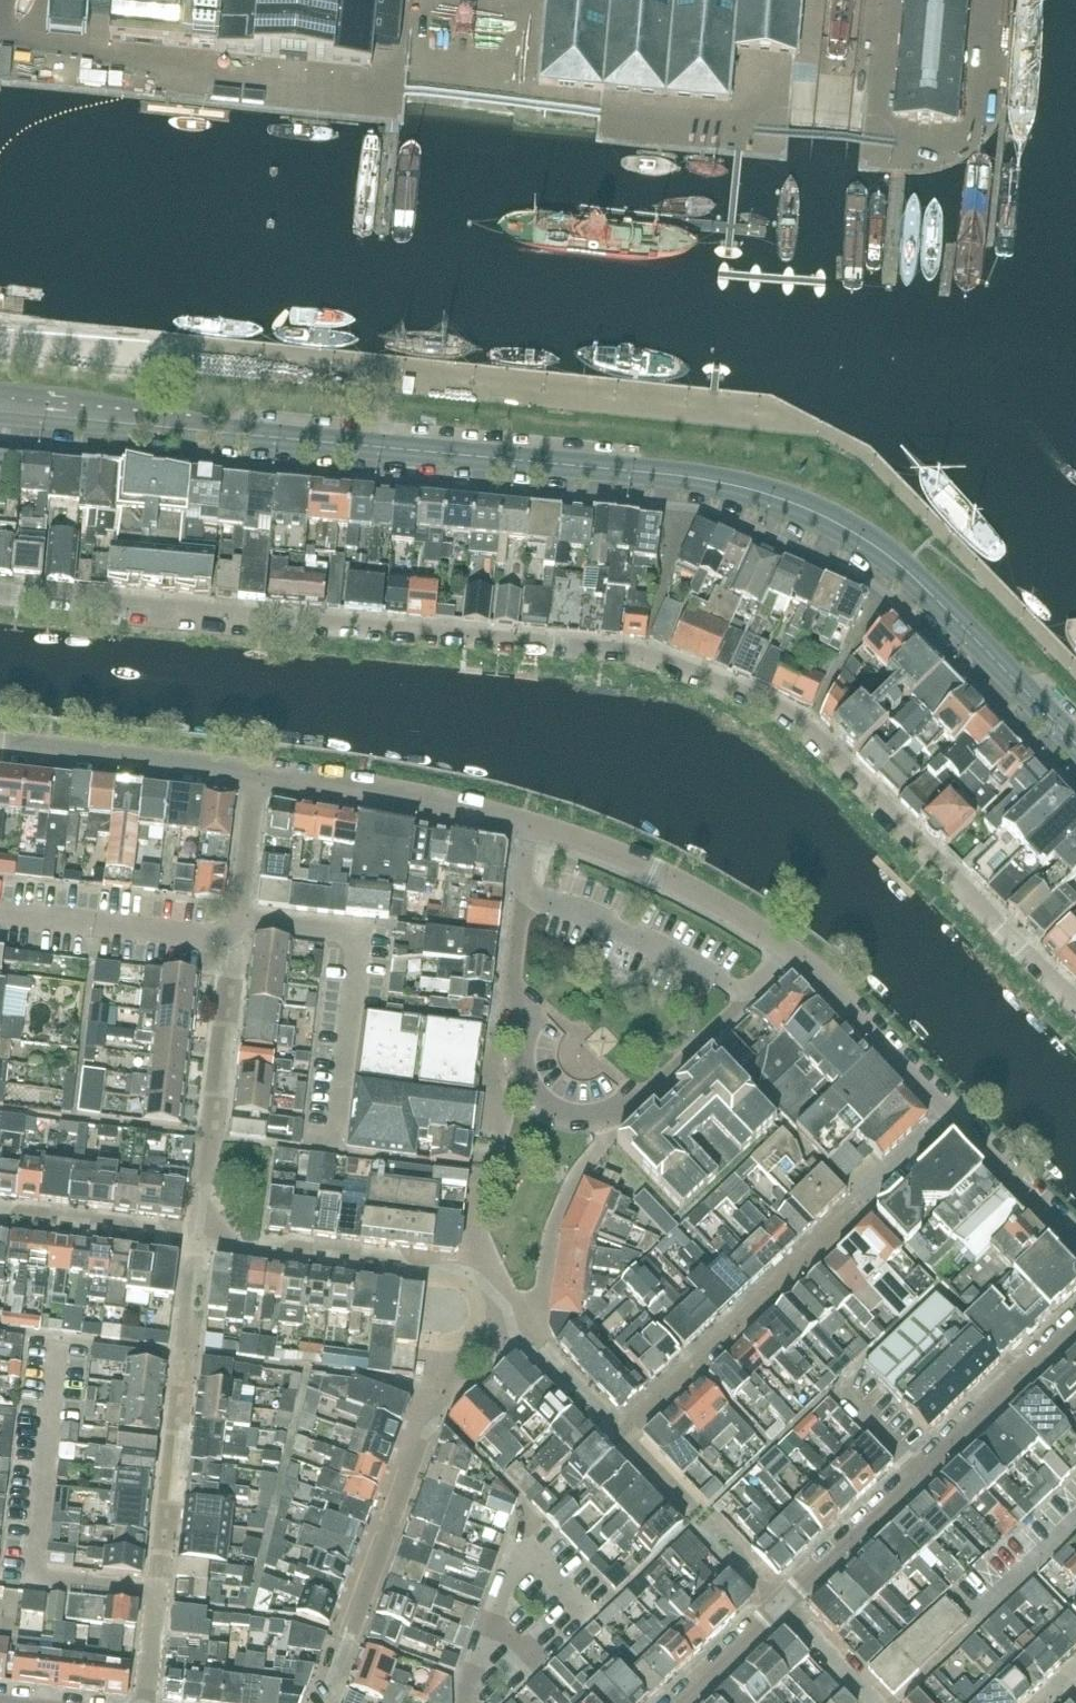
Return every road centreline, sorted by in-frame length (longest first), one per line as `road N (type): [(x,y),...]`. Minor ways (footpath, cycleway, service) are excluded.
road 1 (residential): [(1075,1008),(807,728),(644,656),(0,591)]
road 2 (primary): [(1075,742),(874,545),(746,484),(0,406)]
road 3 (residential): [(524,893),(514,990),(521,1056),(540,1101),(560,1114),(596,1117),(627,1102),(793,952)]
road 4 (residential): [(782,1602),(1075,1327)]
road 5 (unclassified): [(0,66),(365,101),(396,90)]
road 6 (residential): [(793,952),(654,870),(531,824)]
road 7 (residential): [(531,824),(252,782)]
road 8 (residential): [(252,782),(0,745)]
road 9 (residential): [(954,1115),(793,952)]
road 10 (unclassified): [(906,141),(948,145),(980,121),(994,0)]
road 11 (residential): [(1075,1238),(954,1115)]
road 12 (residential): [(237,940),(252,782)]
road 13 (unclassified): [(906,141),(880,116),(890,0)]
road 14 (residential): [(675,1702),(782,1602)]
road 15 (residential): [(873,1702),(782,1602)]
road 16 (residential): [(151,1702),(164,1572)]
road 17 (residential): [(862,1205),(954,1115)]

